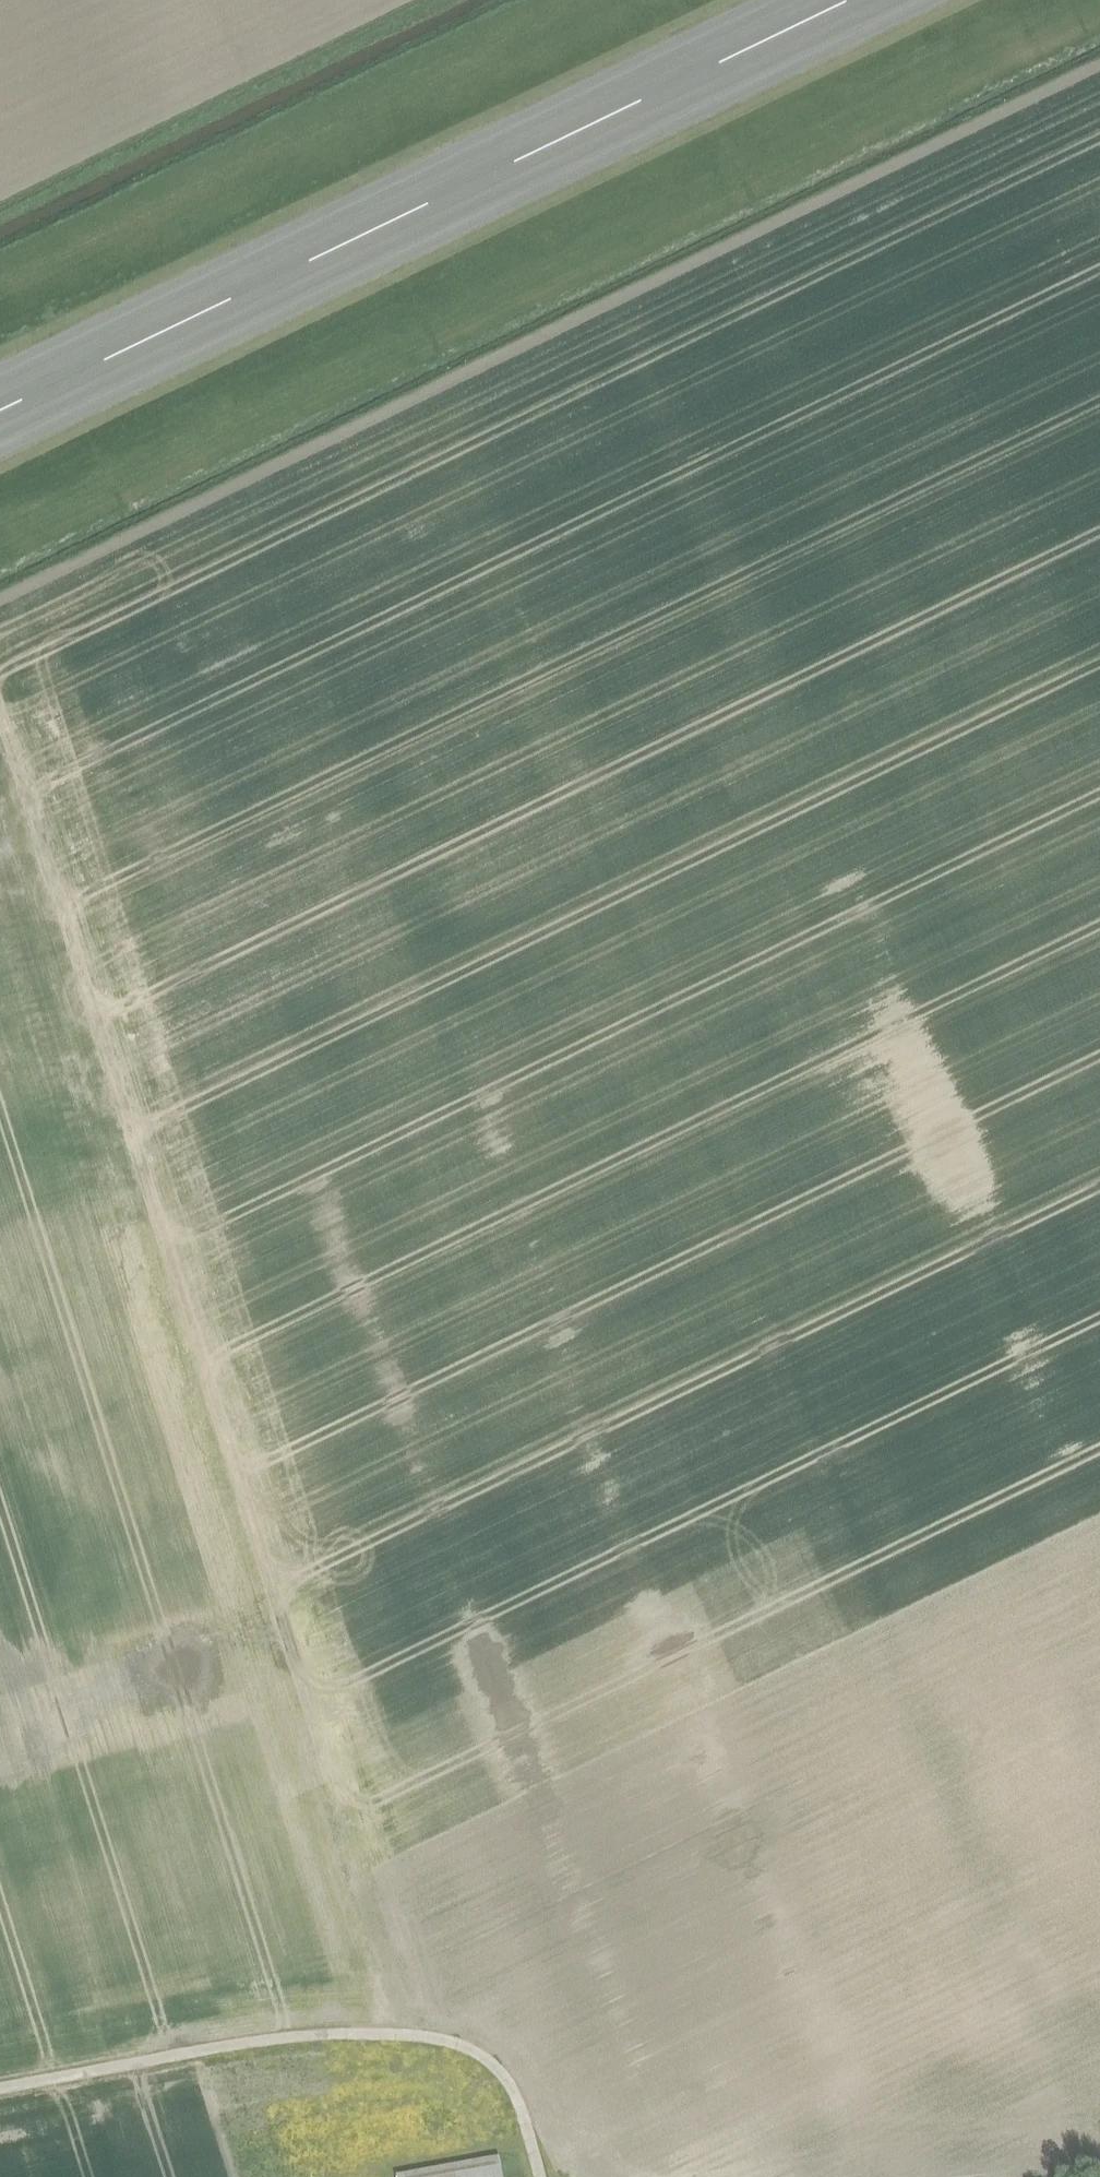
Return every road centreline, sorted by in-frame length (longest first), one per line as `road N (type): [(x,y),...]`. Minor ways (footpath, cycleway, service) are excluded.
road 1 (track): [(537,2176),(518,2107),(497,2071),(464,2048),(423,2037),(244,2043),(0,2089)]

